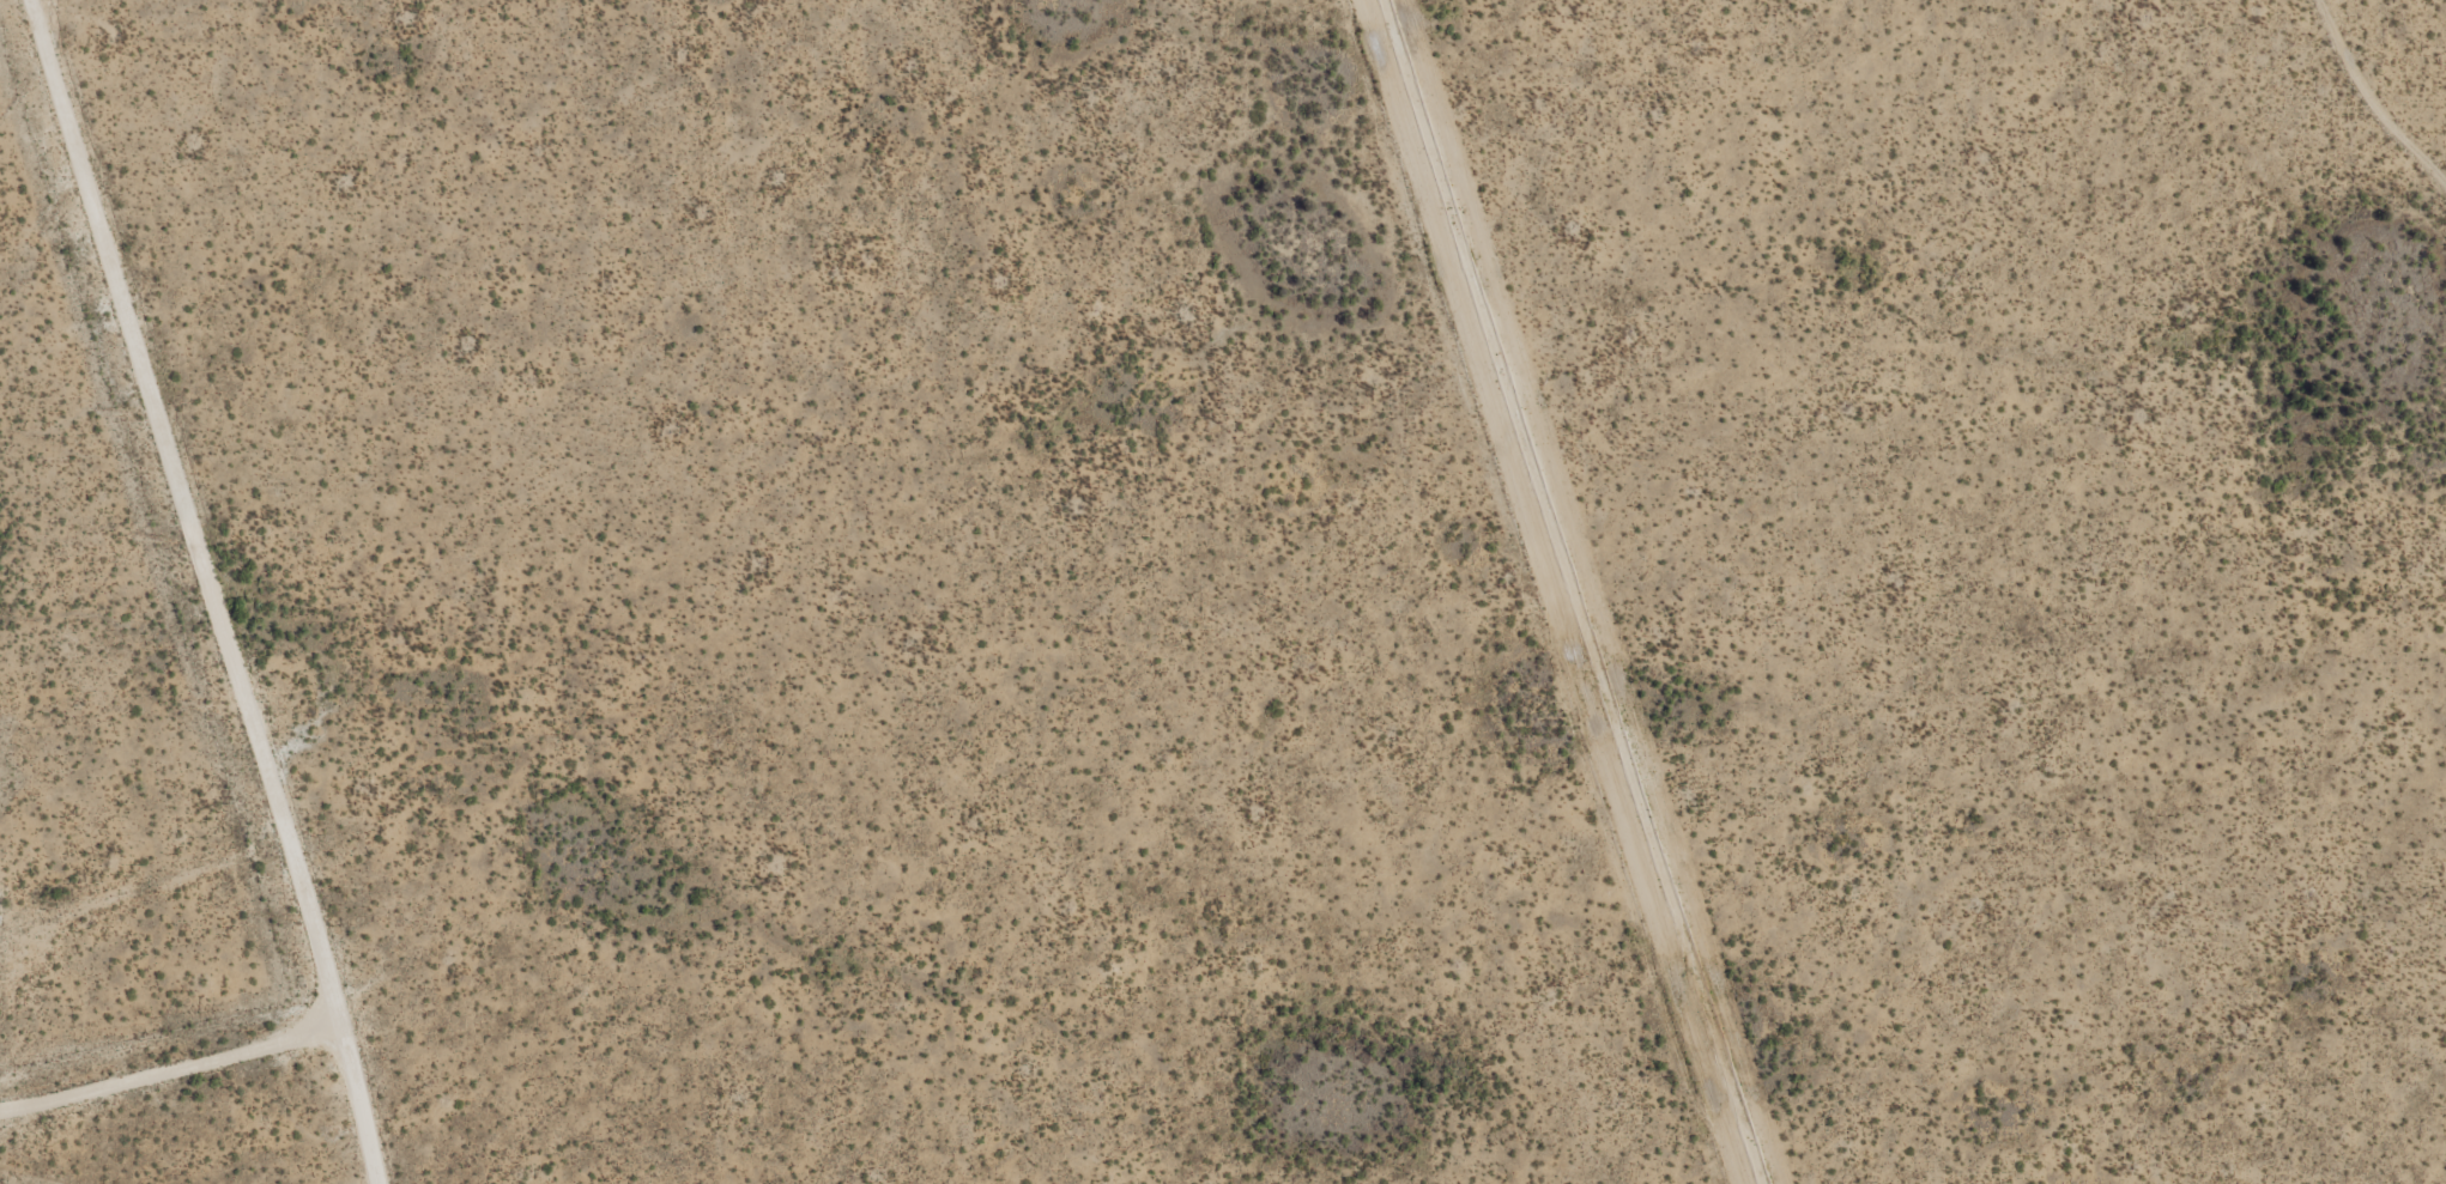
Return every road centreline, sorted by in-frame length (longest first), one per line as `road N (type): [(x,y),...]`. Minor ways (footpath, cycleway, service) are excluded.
road 1 (track): [(2445,240),(2303,0)]

